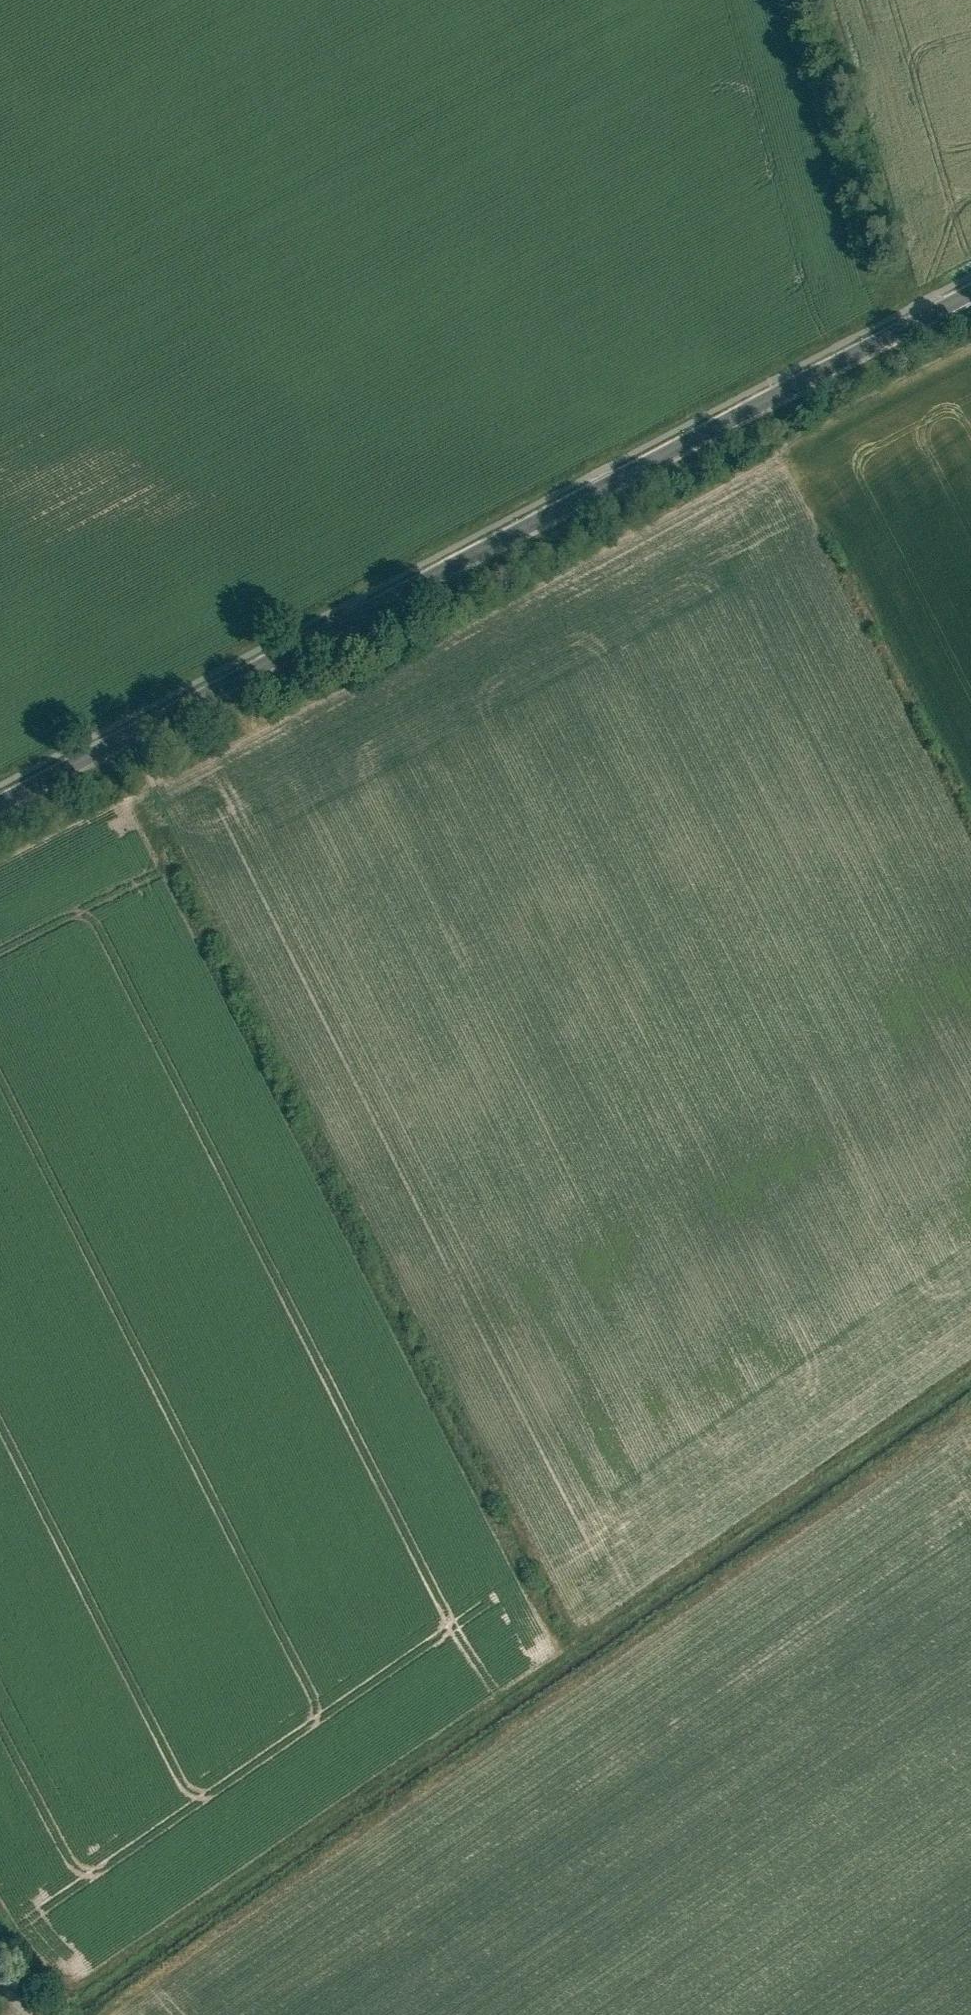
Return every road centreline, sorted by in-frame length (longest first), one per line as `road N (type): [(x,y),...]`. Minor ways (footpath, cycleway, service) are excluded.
road 1 (tertiary): [(0,802),(970,291)]

